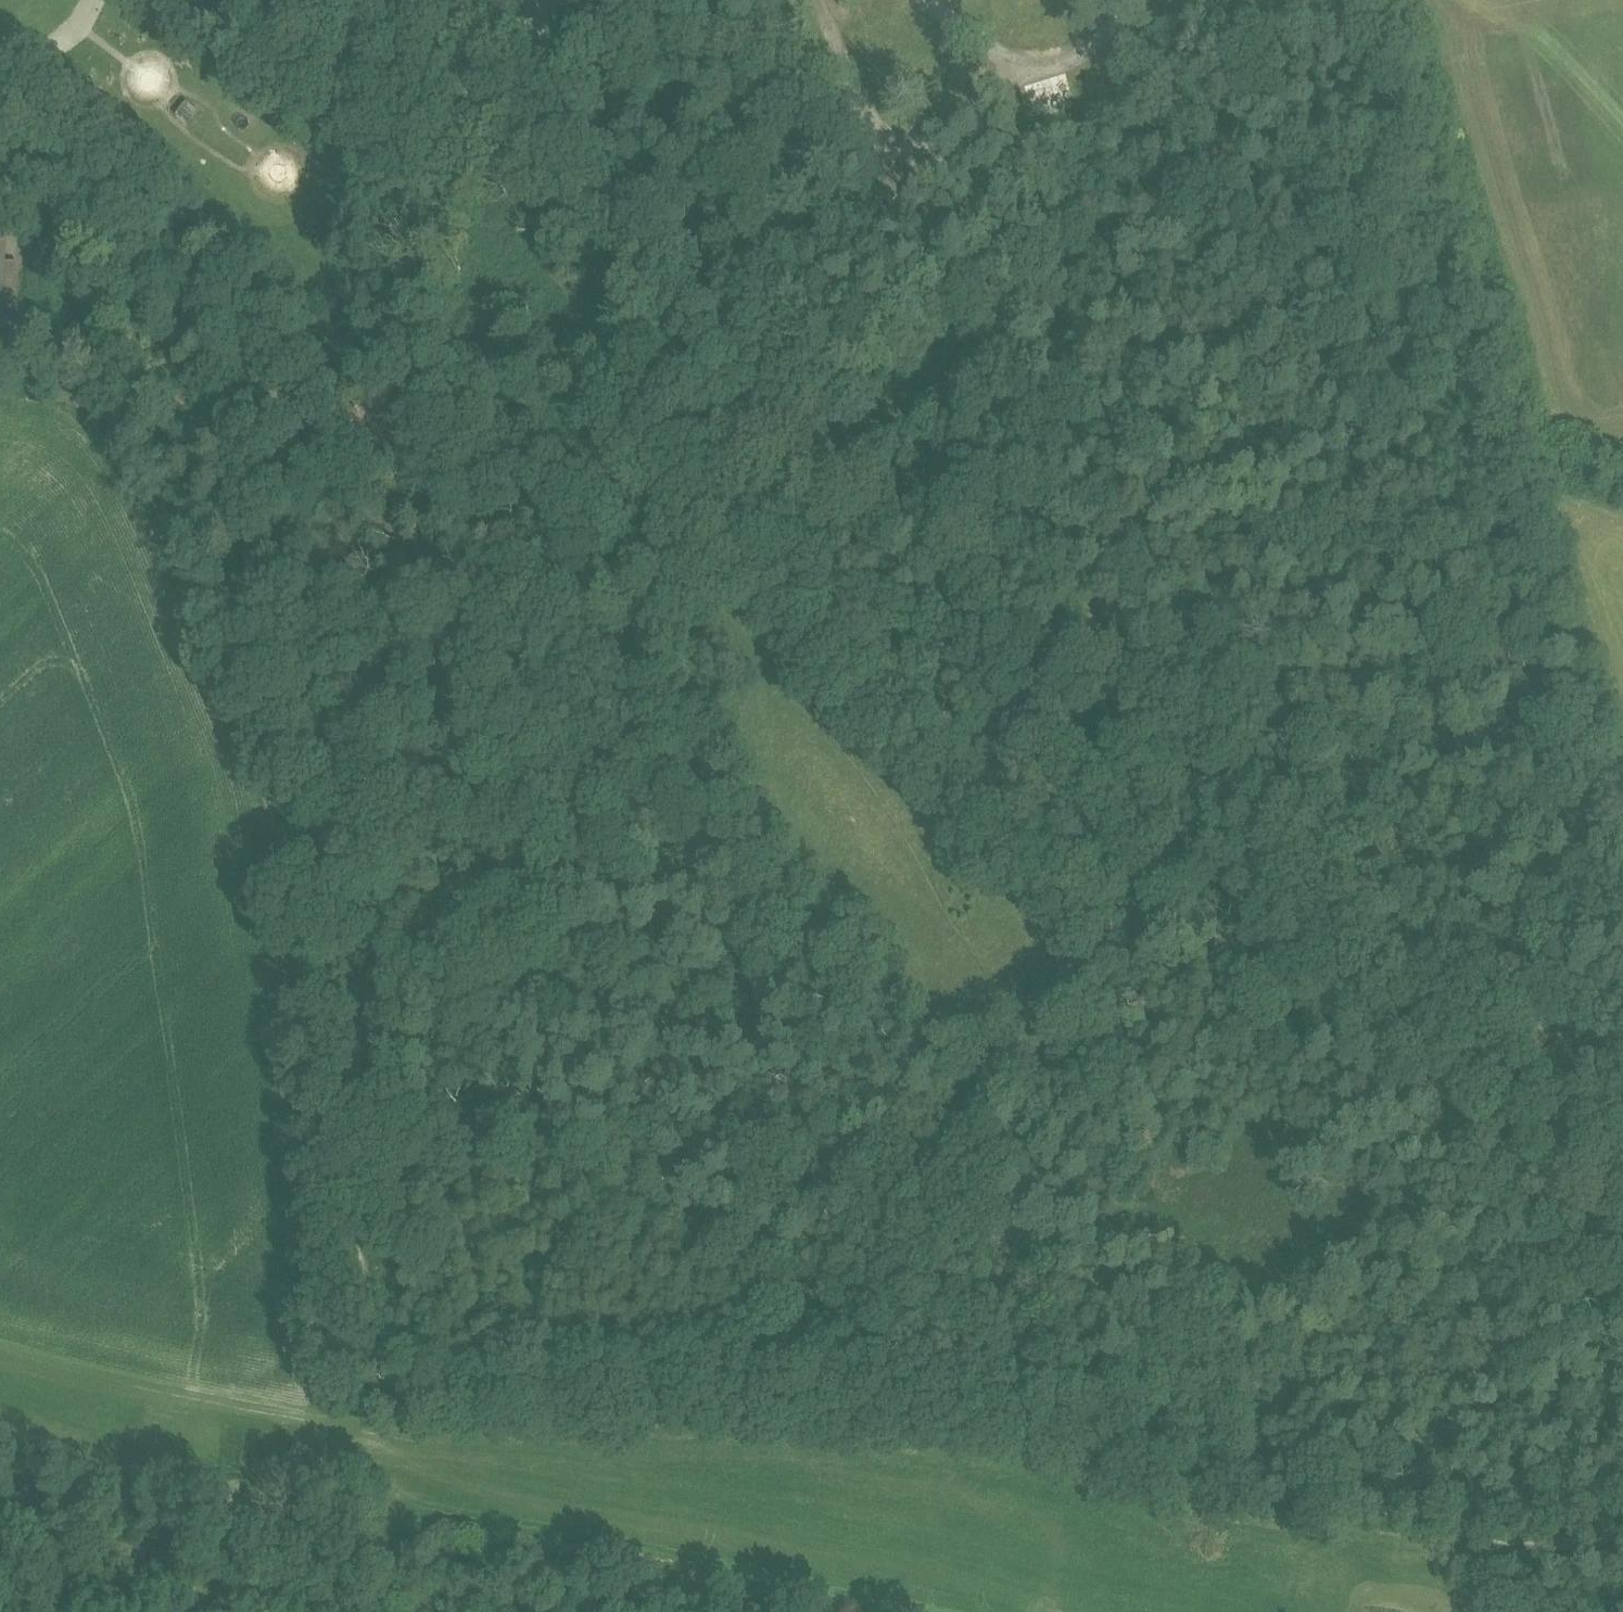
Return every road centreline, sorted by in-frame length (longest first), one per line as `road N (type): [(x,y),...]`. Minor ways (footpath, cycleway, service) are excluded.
road 1 (track): [(1008,1004),(1014,1024),(1003,1332),(1032,1425),(1503,1541),(1622,1533)]
road 2 (track): [(1008,1004),(714,635),(686,575),(677,525)]
road 3 (track): [(286,939),(598,641),(650,578),(677,525)]
road 4 (track): [(677,525),(689,482),(724,445),(926,271)]
road 5 (track): [(913,0),(1013,60),(1039,64),(1081,59),(1121,35),(1157,0)]
road 6 (track): [(1013,60),(926,271)]

